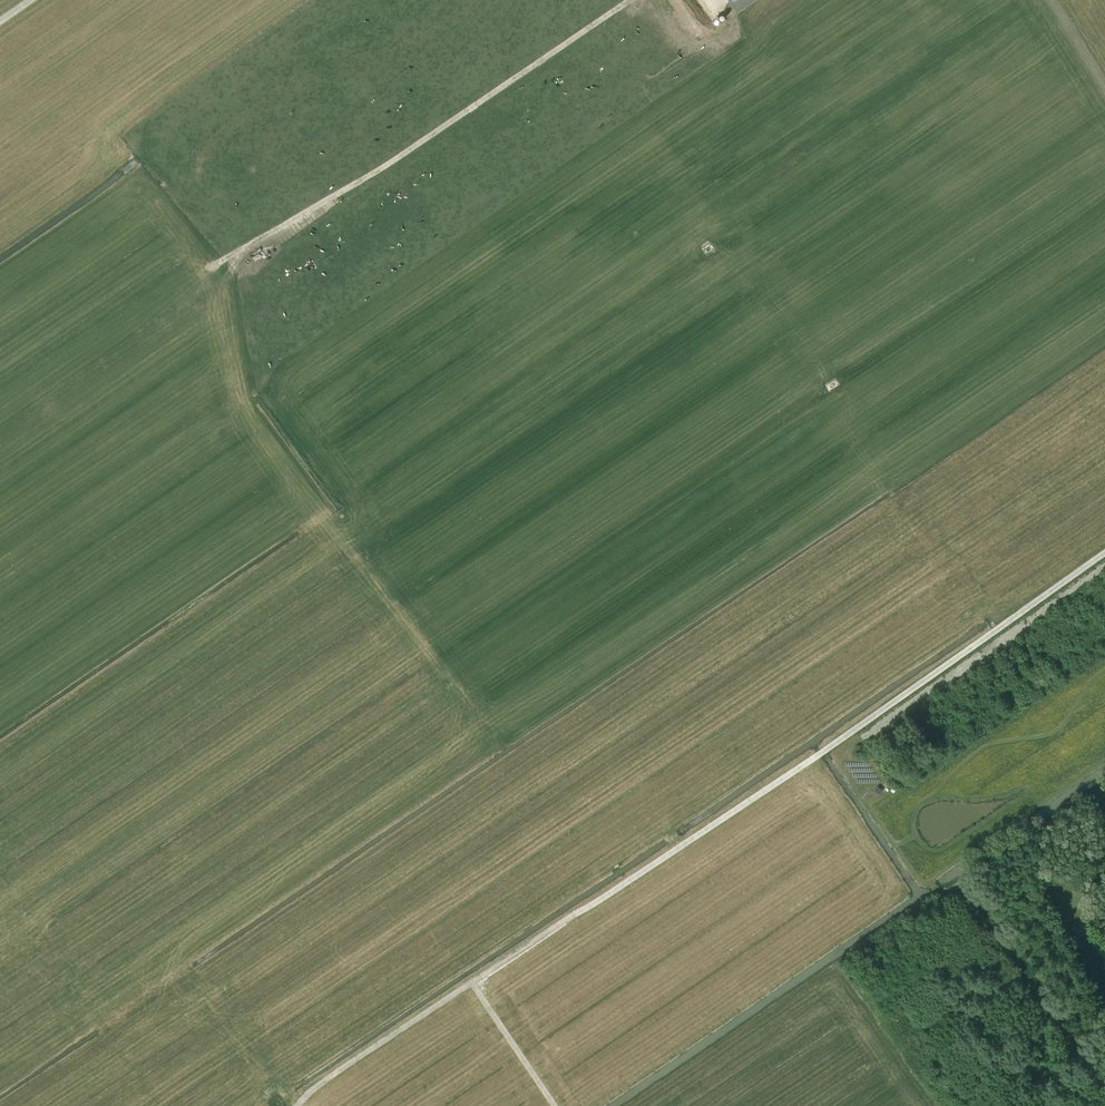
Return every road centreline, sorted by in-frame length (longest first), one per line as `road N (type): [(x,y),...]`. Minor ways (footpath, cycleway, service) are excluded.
road 1 (track): [(1104,552),(840,741),(474,983),(554,1105)]
road 2 (track): [(628,0),(369,176),(213,266)]
road 3 (track): [(296,1105),(474,983)]

